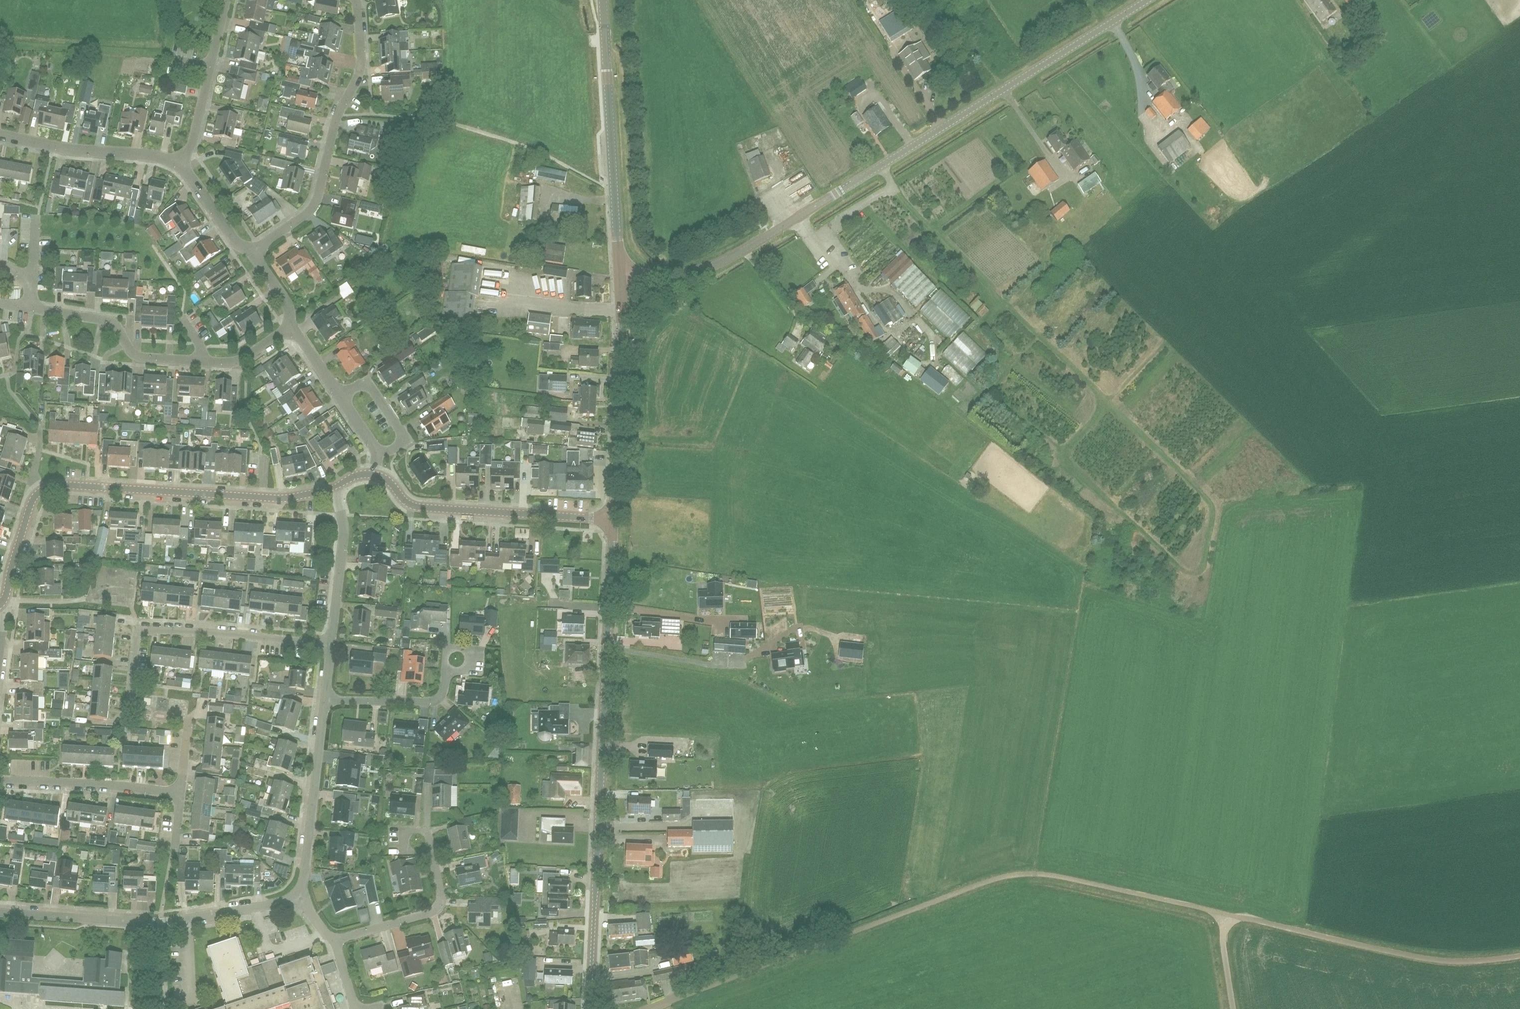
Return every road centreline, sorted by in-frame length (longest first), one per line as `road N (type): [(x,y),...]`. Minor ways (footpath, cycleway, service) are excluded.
road 1 (track): [(649,1008),(1024,874),(1424,959),(1519,956)]
road 2 (tertiary): [(619,277),(691,272),(730,258),(1147,0)]
road 3 (tertiary): [(589,1008),(612,520)]
road 4 (residential): [(0,606),(29,508),(50,485),(277,499),(333,488)]
road 5 (residential): [(300,899),(161,923),(0,913)]
road 6 (residential): [(247,257),(314,205),(335,122),(360,73),(355,0)]
road 7 (residential): [(31,309),(113,327),(138,358),(234,363),(290,330)]
road 8 (tertiary): [(619,277),(603,0)]
road 9 (residential): [(612,520),(423,508),(374,475)]
road 10 (residential): [(131,679),(136,629),(329,647)]
road 11 (tertiary): [(612,520),(619,277)]
road 12 (residential): [(300,899),(322,699)]
road 13 (residential): [(178,795),(0,782)]
road 14 (residential): [(175,162),(0,137)]
road 15 (residential): [(336,941),(439,908),(429,845)]
road 16 (residential): [(175,162),(191,141),(226,0)]
road 17 (residential): [(322,699),(430,703),(446,674),(467,672)]
road 18 (residential): [(329,647),(344,535),(333,488)]
road 19 (residential): [(377,454),(396,448),(400,436),(371,391),(358,385),(336,394)]

